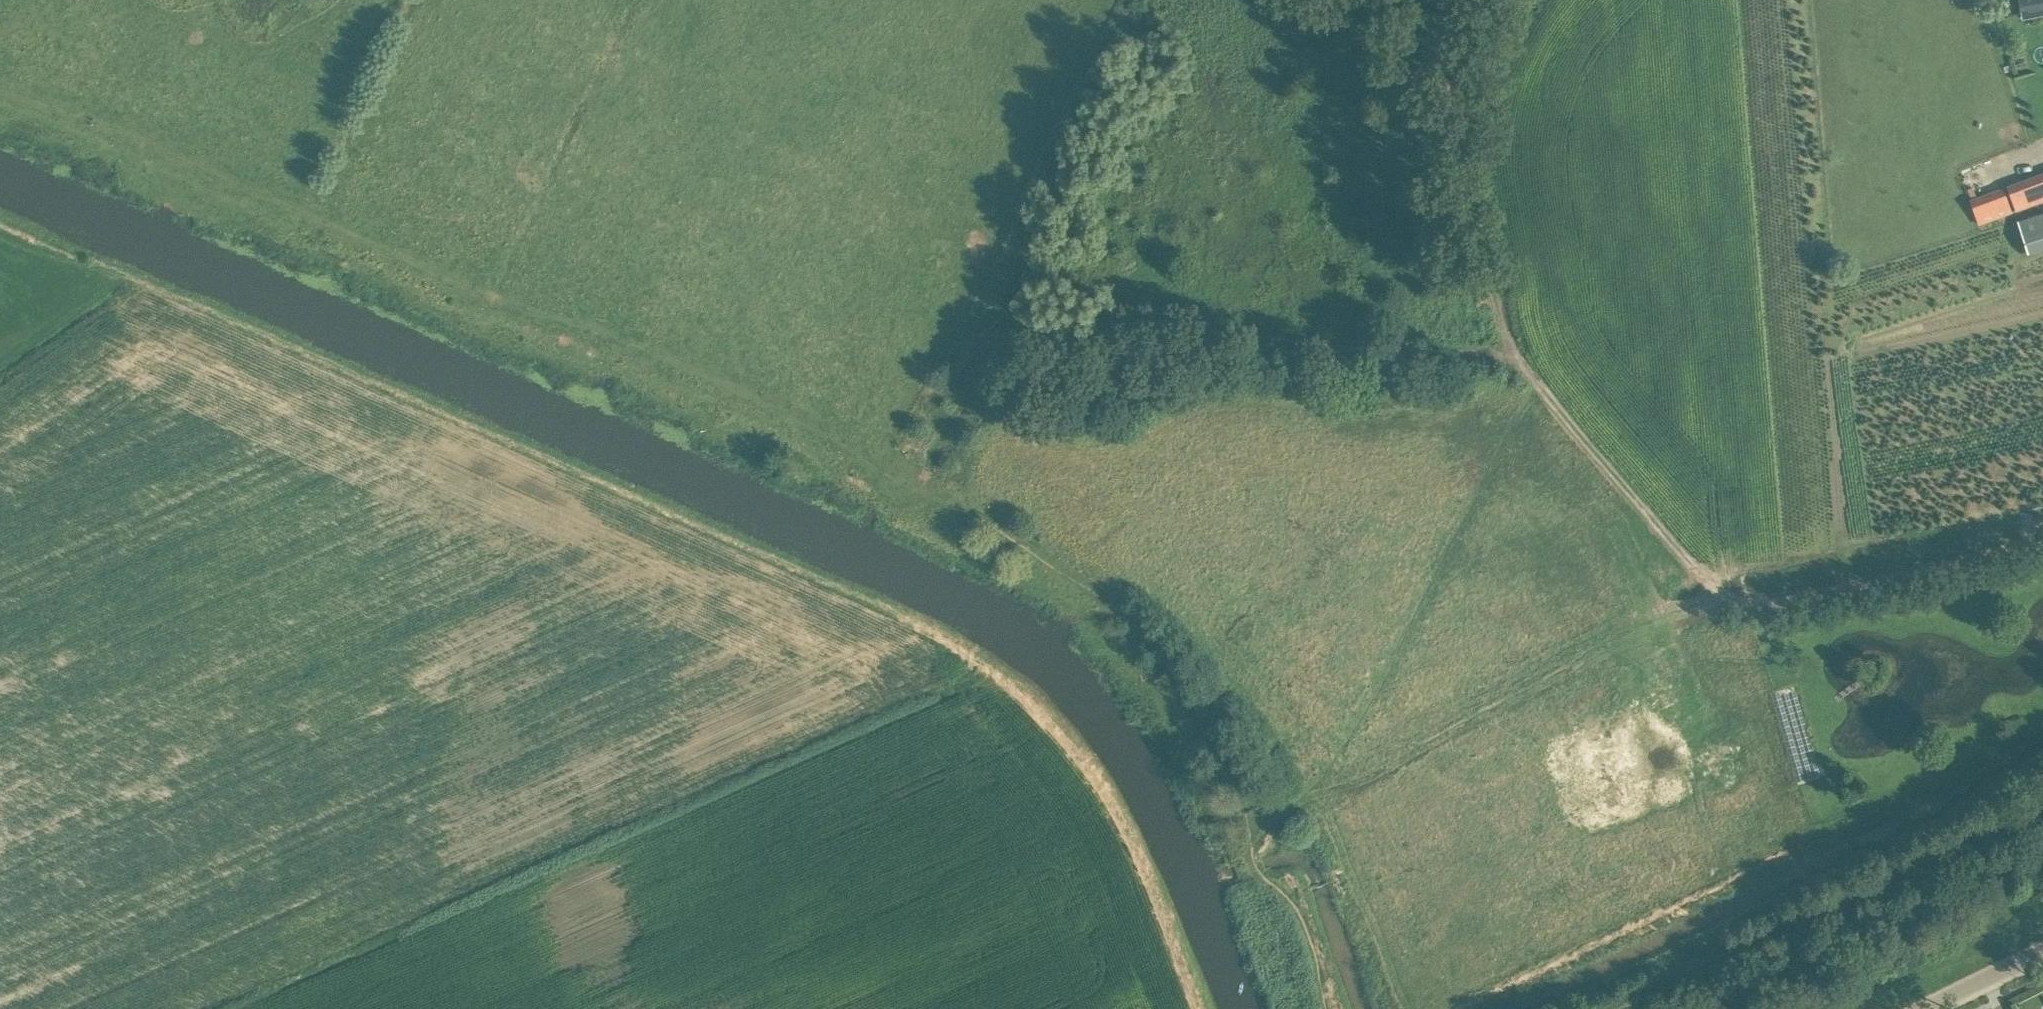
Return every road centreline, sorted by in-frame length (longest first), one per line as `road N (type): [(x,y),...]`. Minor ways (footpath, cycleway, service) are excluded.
road 1 (track): [(1508,0),(1495,34),(1480,156),(1505,344),(1709,584),(1745,603),(1789,604),(2042,542)]
road 2 (residential): [(1921,1008),(2042,950)]

